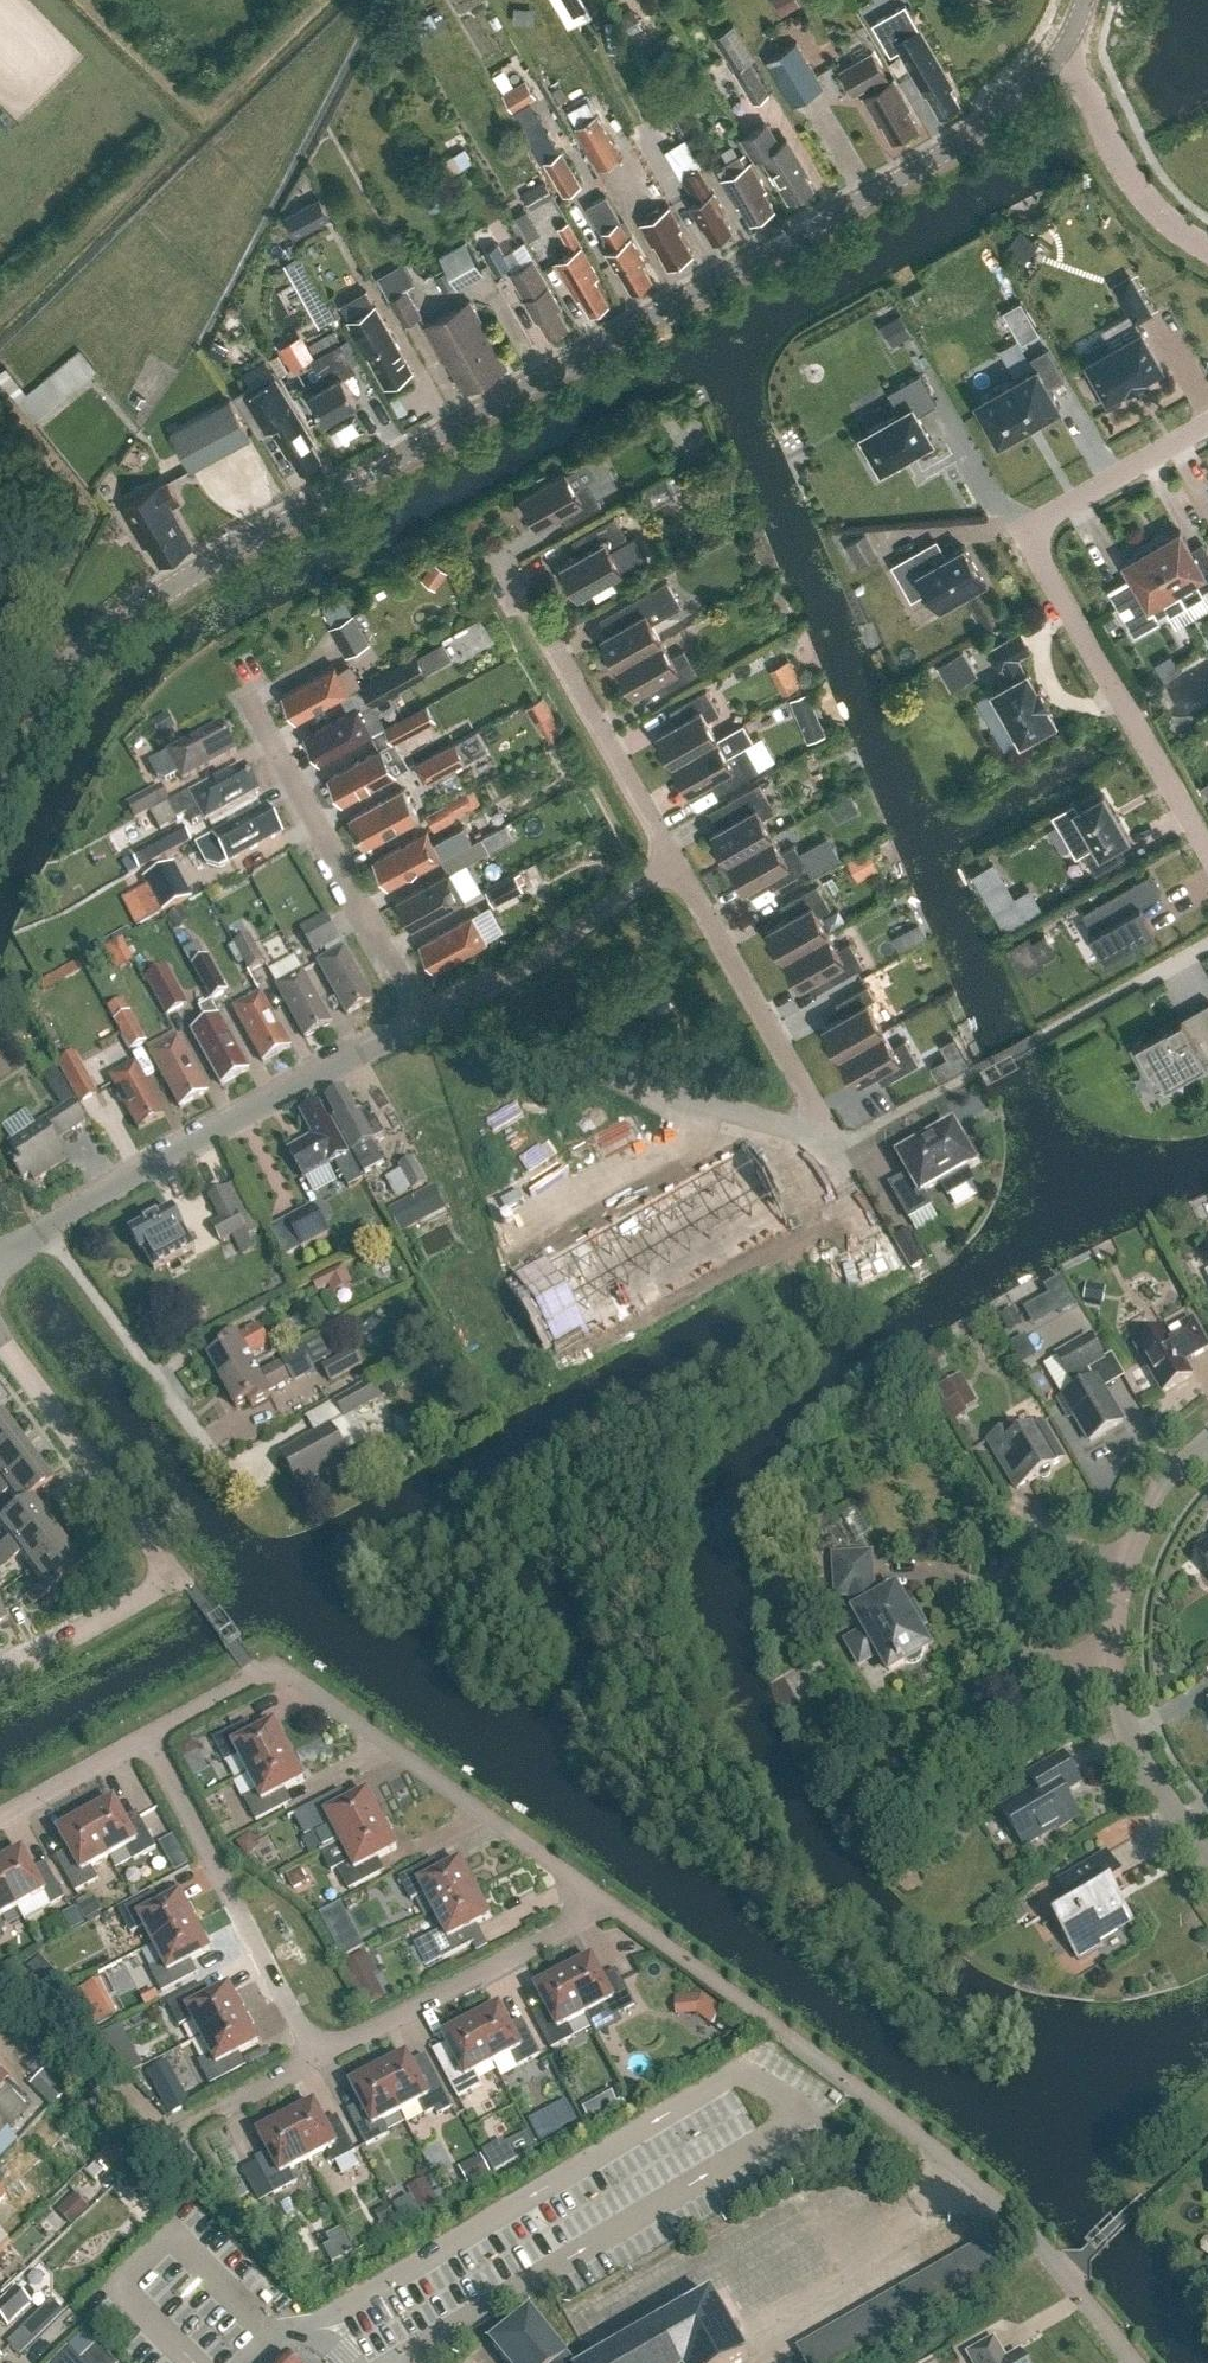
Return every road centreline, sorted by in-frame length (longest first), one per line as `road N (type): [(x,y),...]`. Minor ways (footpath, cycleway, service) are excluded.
road 1 (unclassified): [(0,788),(65,669),(115,615),(1008,107),(1066,48)]
road 2 (residential): [(1207,427),(1058,511),(1038,544),(1207,859)]
road 3 (residential): [(0,1680),(179,1574),(0,1337)]
road 4 (residential): [(41,1229),(424,1021)]
road 5 (residential): [(616,1908),(277,1672),(259,1682)]
road 6 (residential): [(832,1150),(424,1021)]
road 7 (residential): [(780,2031),(942,2158),(1067,2278)]
road 8 (residential): [(424,1021),(247,697)]
road 9 (residential): [(315,2068),(154,1741)]
road 10 (residential): [(315,2068),(616,1908)]
road 11 (residential): [(832,1150),(669,857)]
road 12 (residential): [(669,857),(504,570)]
road 13 (residential): [(218,1468),(41,1229)]
road 14 (residential): [(424,1021),(577,936),(669,857)]
road 15 (residential): [(1103,1657),(1043,1657),(1013,1636),(1006,1595),(1024,1562),(1047,1550),(1121,1571)]
road 16 (residential): [(1066,48),(1121,179),(1170,231),(1207,252)]
road 17 (residential): [(1207,1856),(1121,1736),(1100,1683),(1103,1657)]
road 18 (residential): [(766,2021),(616,1908)]
road 19 (residential): [(0,1824),(154,1741)]
road 20 (residential): [(1121,1571),(1157,1492),(1207,1447)]
road 21 (residential): [(196,2126),(315,2068)]
road 22 (residential): [(154,1741),(259,1682)]

